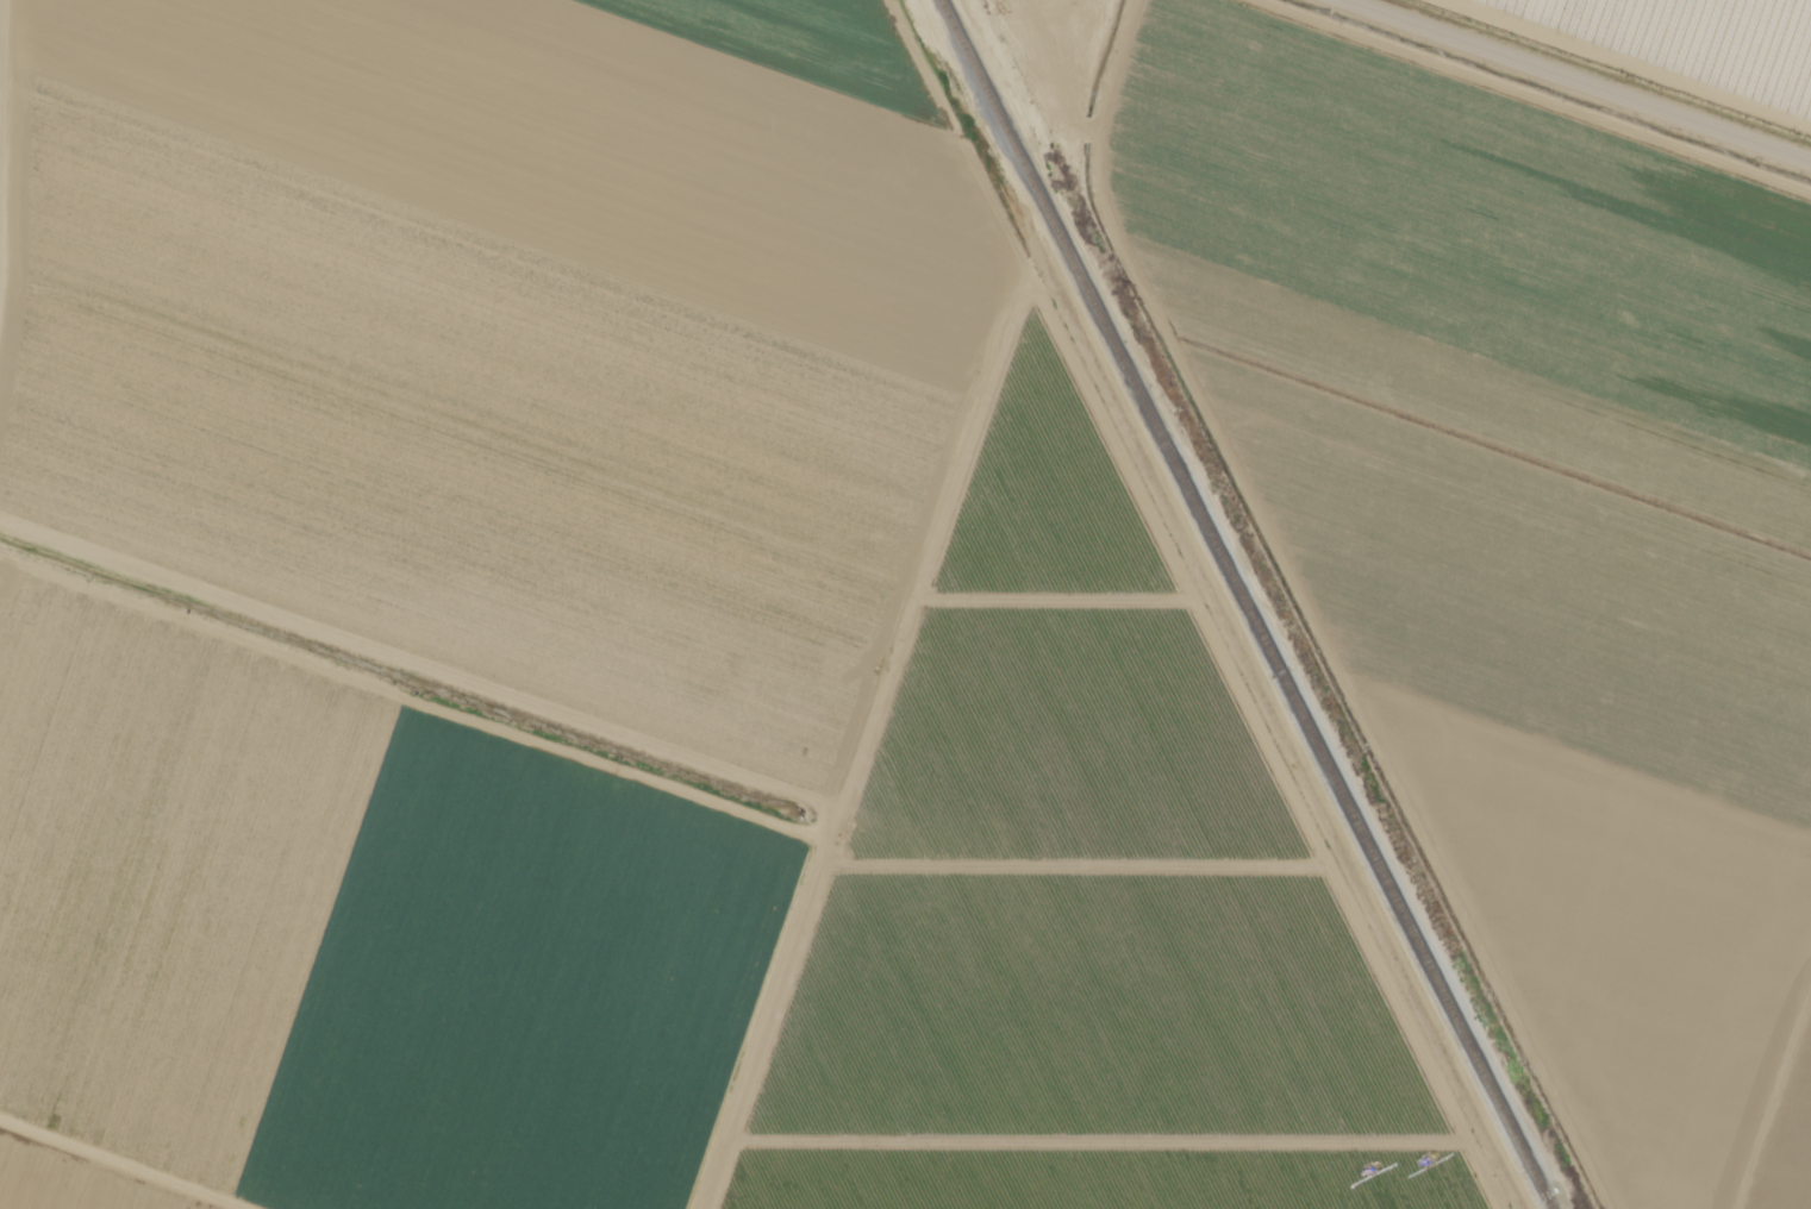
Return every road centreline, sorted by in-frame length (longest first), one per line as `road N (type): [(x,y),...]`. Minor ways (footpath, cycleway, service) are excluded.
road 1 (residential): [(1810,158),(1352,0)]

